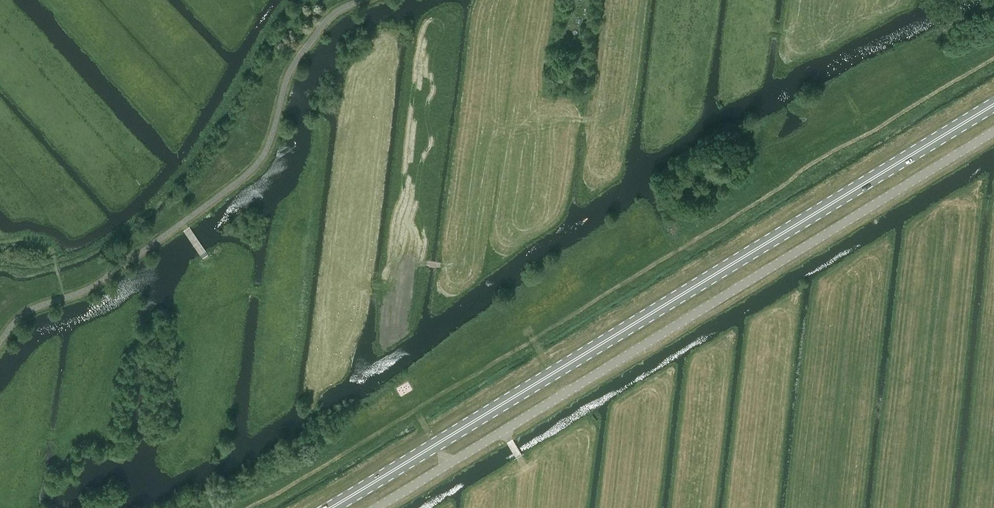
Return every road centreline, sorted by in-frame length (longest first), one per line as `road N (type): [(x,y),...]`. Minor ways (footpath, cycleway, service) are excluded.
road 1 (primary): [(331,507),(993,104)]
road 2 (unclassified): [(373,507),(993,130)]

